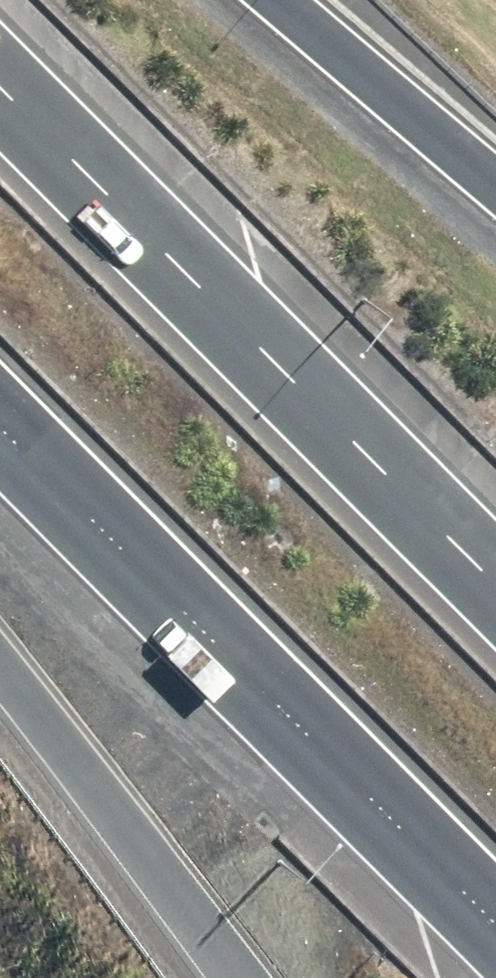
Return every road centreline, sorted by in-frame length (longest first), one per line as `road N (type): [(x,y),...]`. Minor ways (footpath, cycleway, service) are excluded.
road 1 (motorway): [(495,946),(0,454)]
road 2 (motorway): [(0,114),(495,602)]
road 3 (motorway): [(235,977),(0,677)]
road 4 (motorway): [(263,0),(495,188)]

